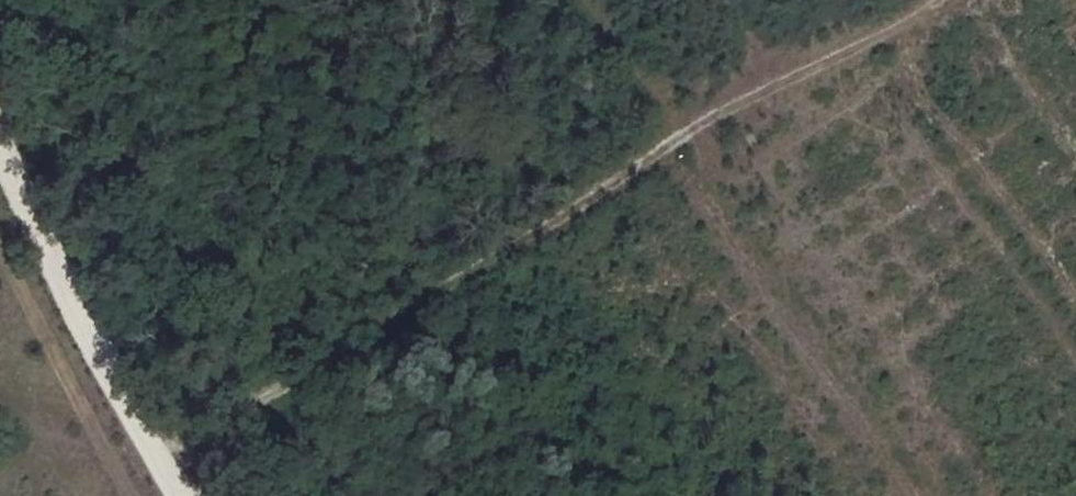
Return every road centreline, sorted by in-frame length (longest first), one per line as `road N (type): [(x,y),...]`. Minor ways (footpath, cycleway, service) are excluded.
road 1 (track): [(157,463),(762,87),(966,0)]
road 2 (track): [(925,495),(674,145)]
road 3 (track): [(0,148),(67,295),(177,495)]

